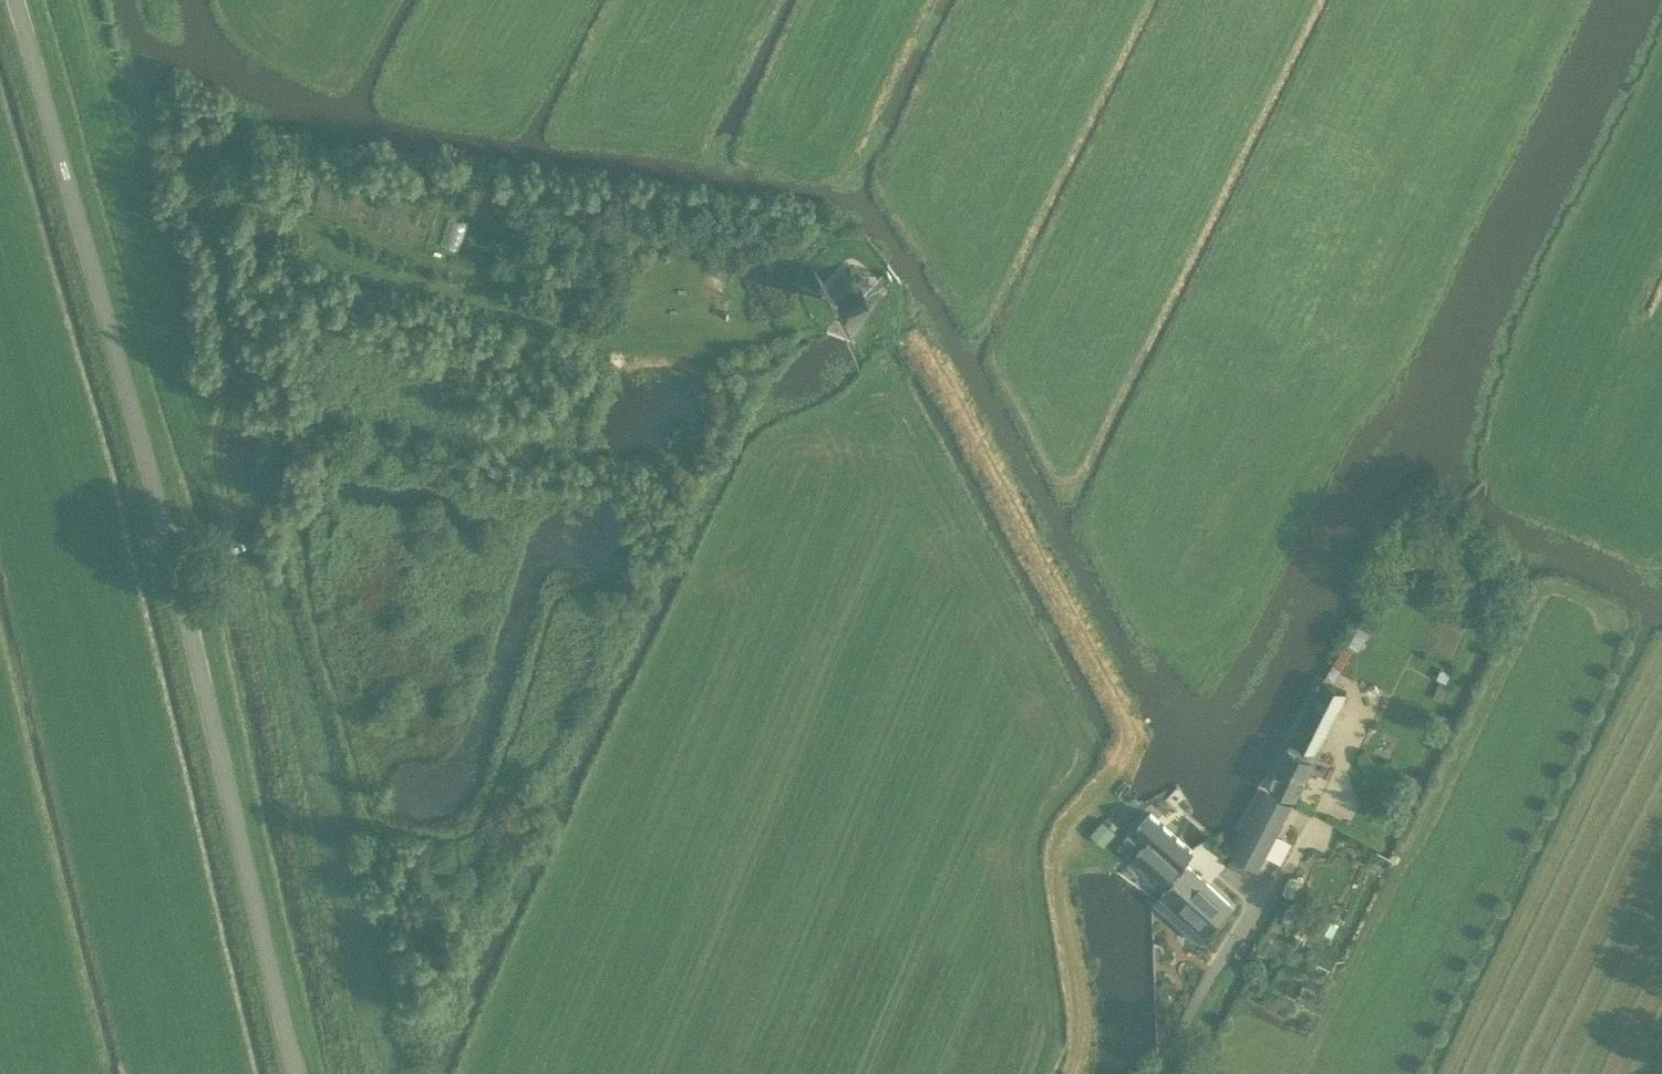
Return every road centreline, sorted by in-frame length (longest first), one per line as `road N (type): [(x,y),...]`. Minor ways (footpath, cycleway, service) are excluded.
road 1 (unclassified): [(295,1073),(174,566),(16,0)]
road 2 (track): [(245,190),(325,249),(388,276),(633,344),(704,350),(807,311)]
road 3 (track): [(1065,1073),(1080,1011),(1058,860),(1066,837),(1128,756),(1125,717)]
road 4 (track): [(213,446),(241,350),(217,210),(245,190),(248,165),(233,148),(212,146),(201,159)]
road 5 (unclassified): [(1160,1073),(1258,901)]
road 6 (track): [(174,566),(230,543),(213,446)]

